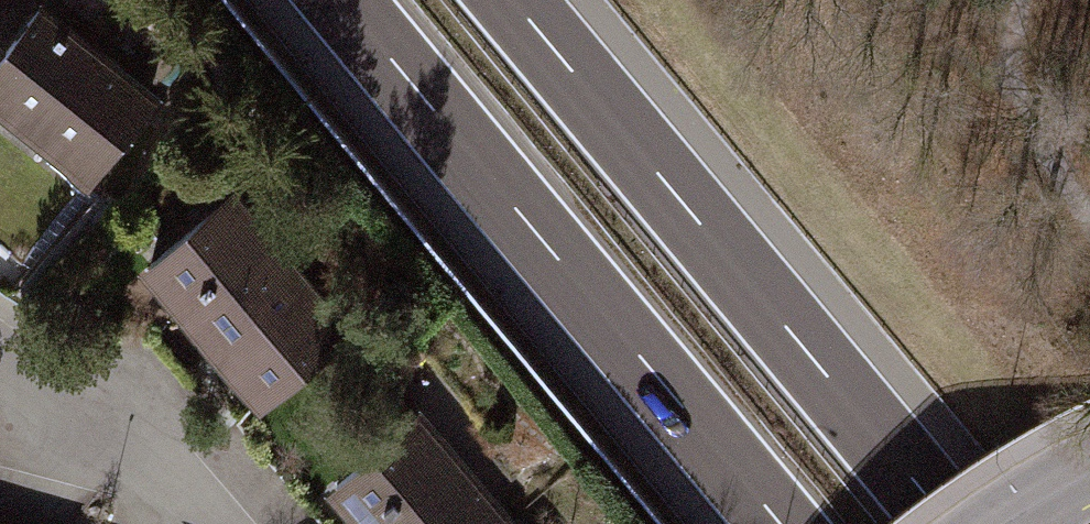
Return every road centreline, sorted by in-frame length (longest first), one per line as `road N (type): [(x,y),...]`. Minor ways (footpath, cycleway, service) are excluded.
road 1 (motorway): [(952,523),(516,0)]
road 2 (motorway): [(341,0),(777,523)]
road 3 (residential): [(0,354),(214,523)]

